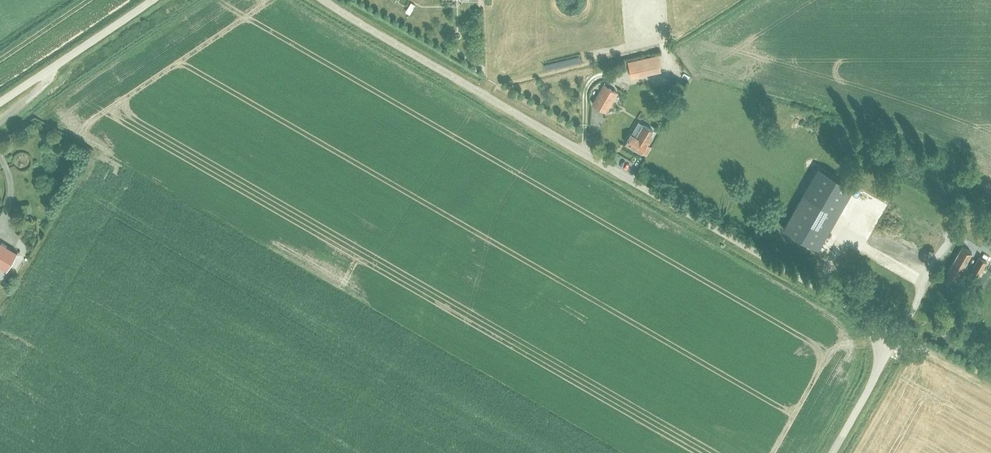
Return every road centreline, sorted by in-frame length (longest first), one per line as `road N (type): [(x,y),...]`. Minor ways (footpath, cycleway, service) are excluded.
road 1 (unclassified): [(833,452),(879,372),(876,325),(330,0)]
road 2 (tertiary): [(0,103),(155,0)]
road 3 (track): [(876,325),(990,391)]

